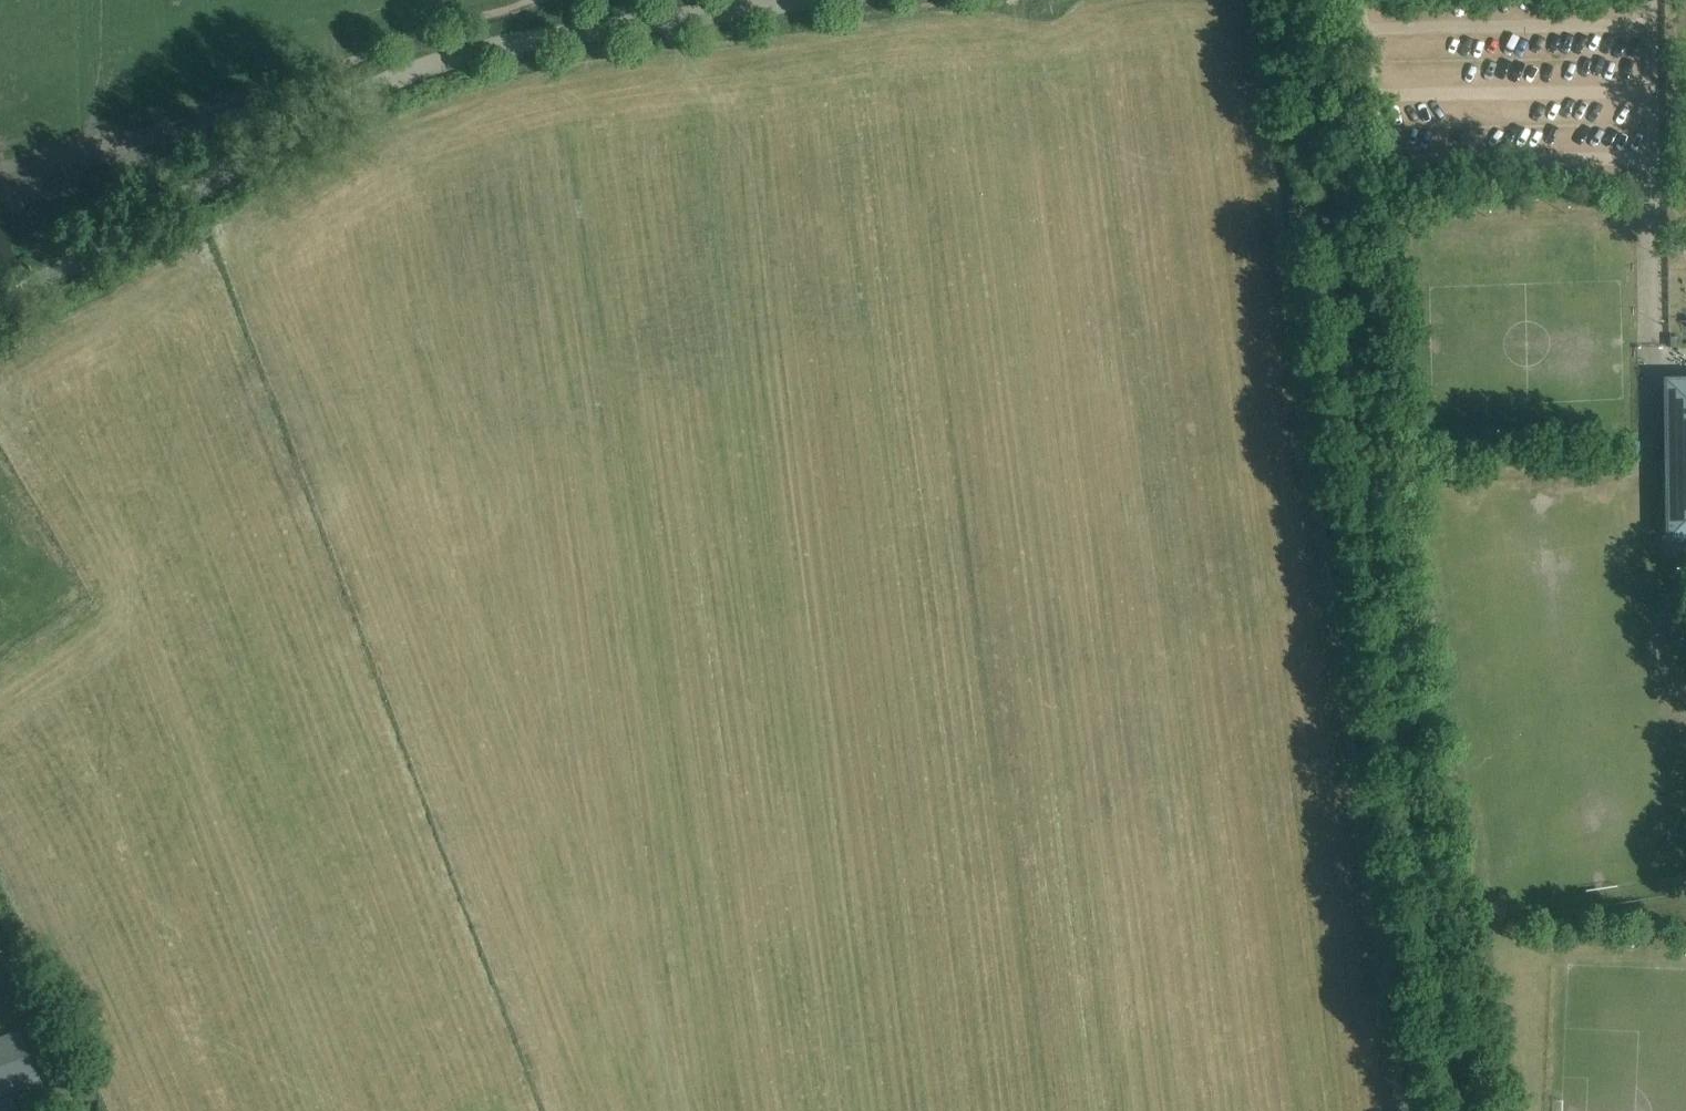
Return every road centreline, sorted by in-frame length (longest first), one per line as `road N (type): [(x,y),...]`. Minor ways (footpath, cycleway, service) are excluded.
road 1 (track): [(1299,0),(1451,1110)]
road 2 (tertiary): [(0,307),(404,75),(498,46),(823,0)]

